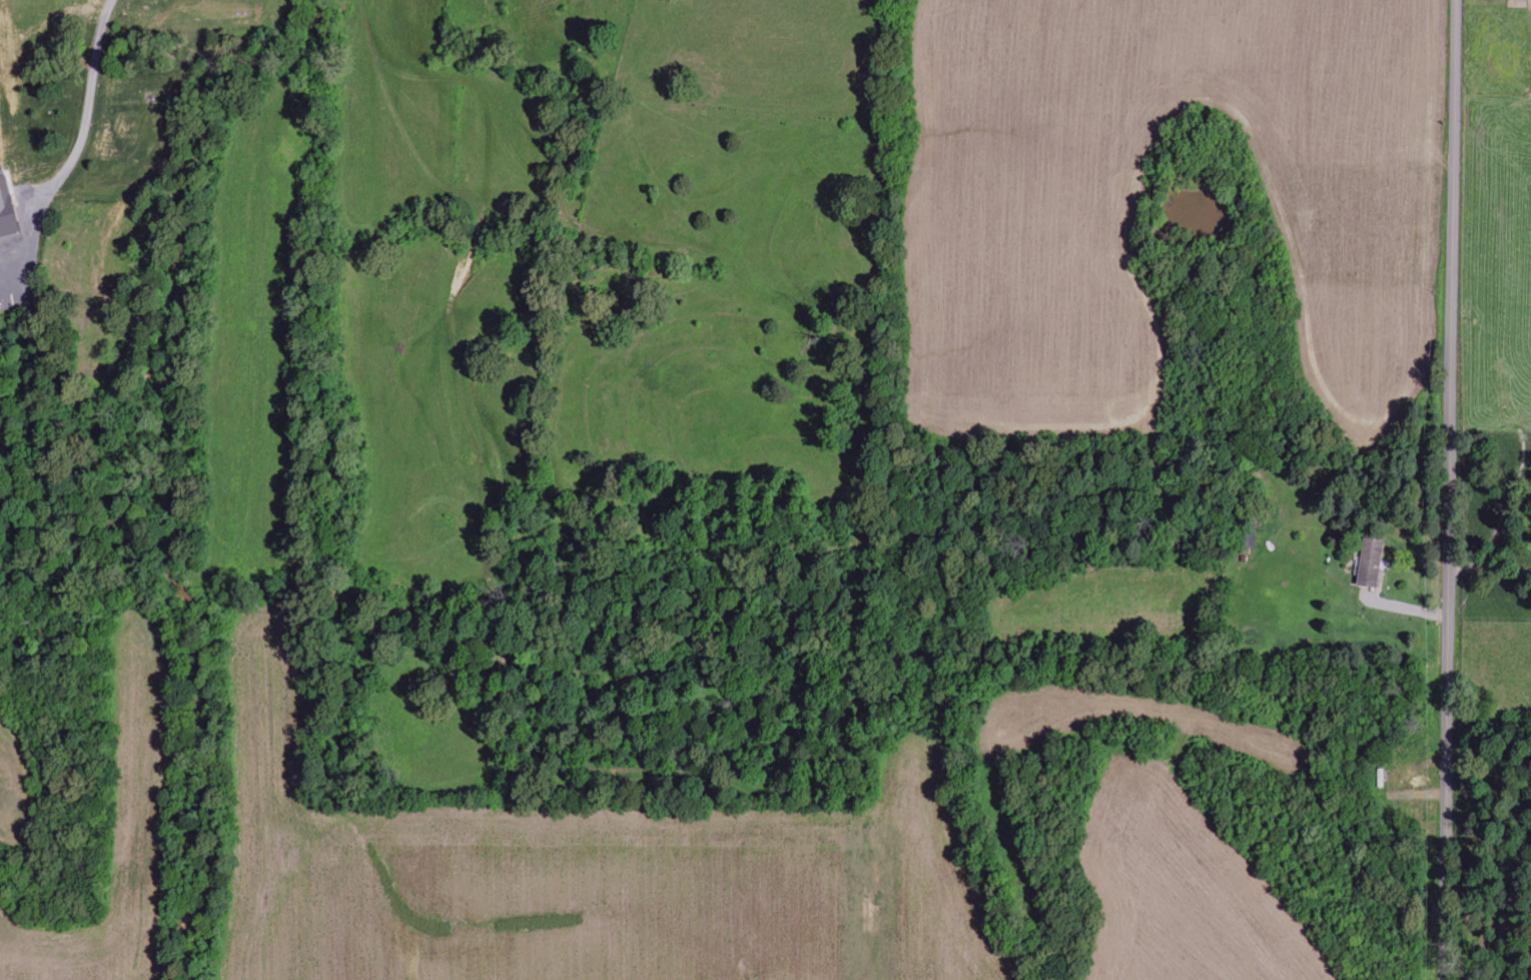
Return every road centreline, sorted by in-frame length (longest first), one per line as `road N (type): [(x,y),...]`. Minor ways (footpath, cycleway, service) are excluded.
road 1 (residential): [(1448,979),(1458,0)]

